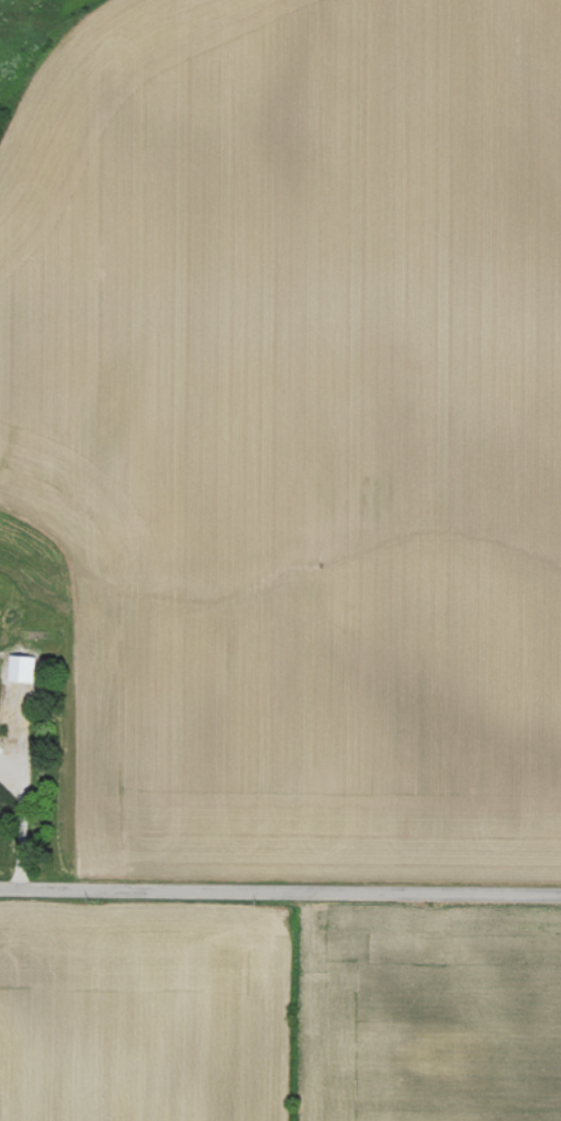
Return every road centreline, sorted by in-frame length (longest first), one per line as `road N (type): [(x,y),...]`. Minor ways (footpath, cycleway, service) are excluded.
road 1 (residential): [(0,887),(560,892)]

